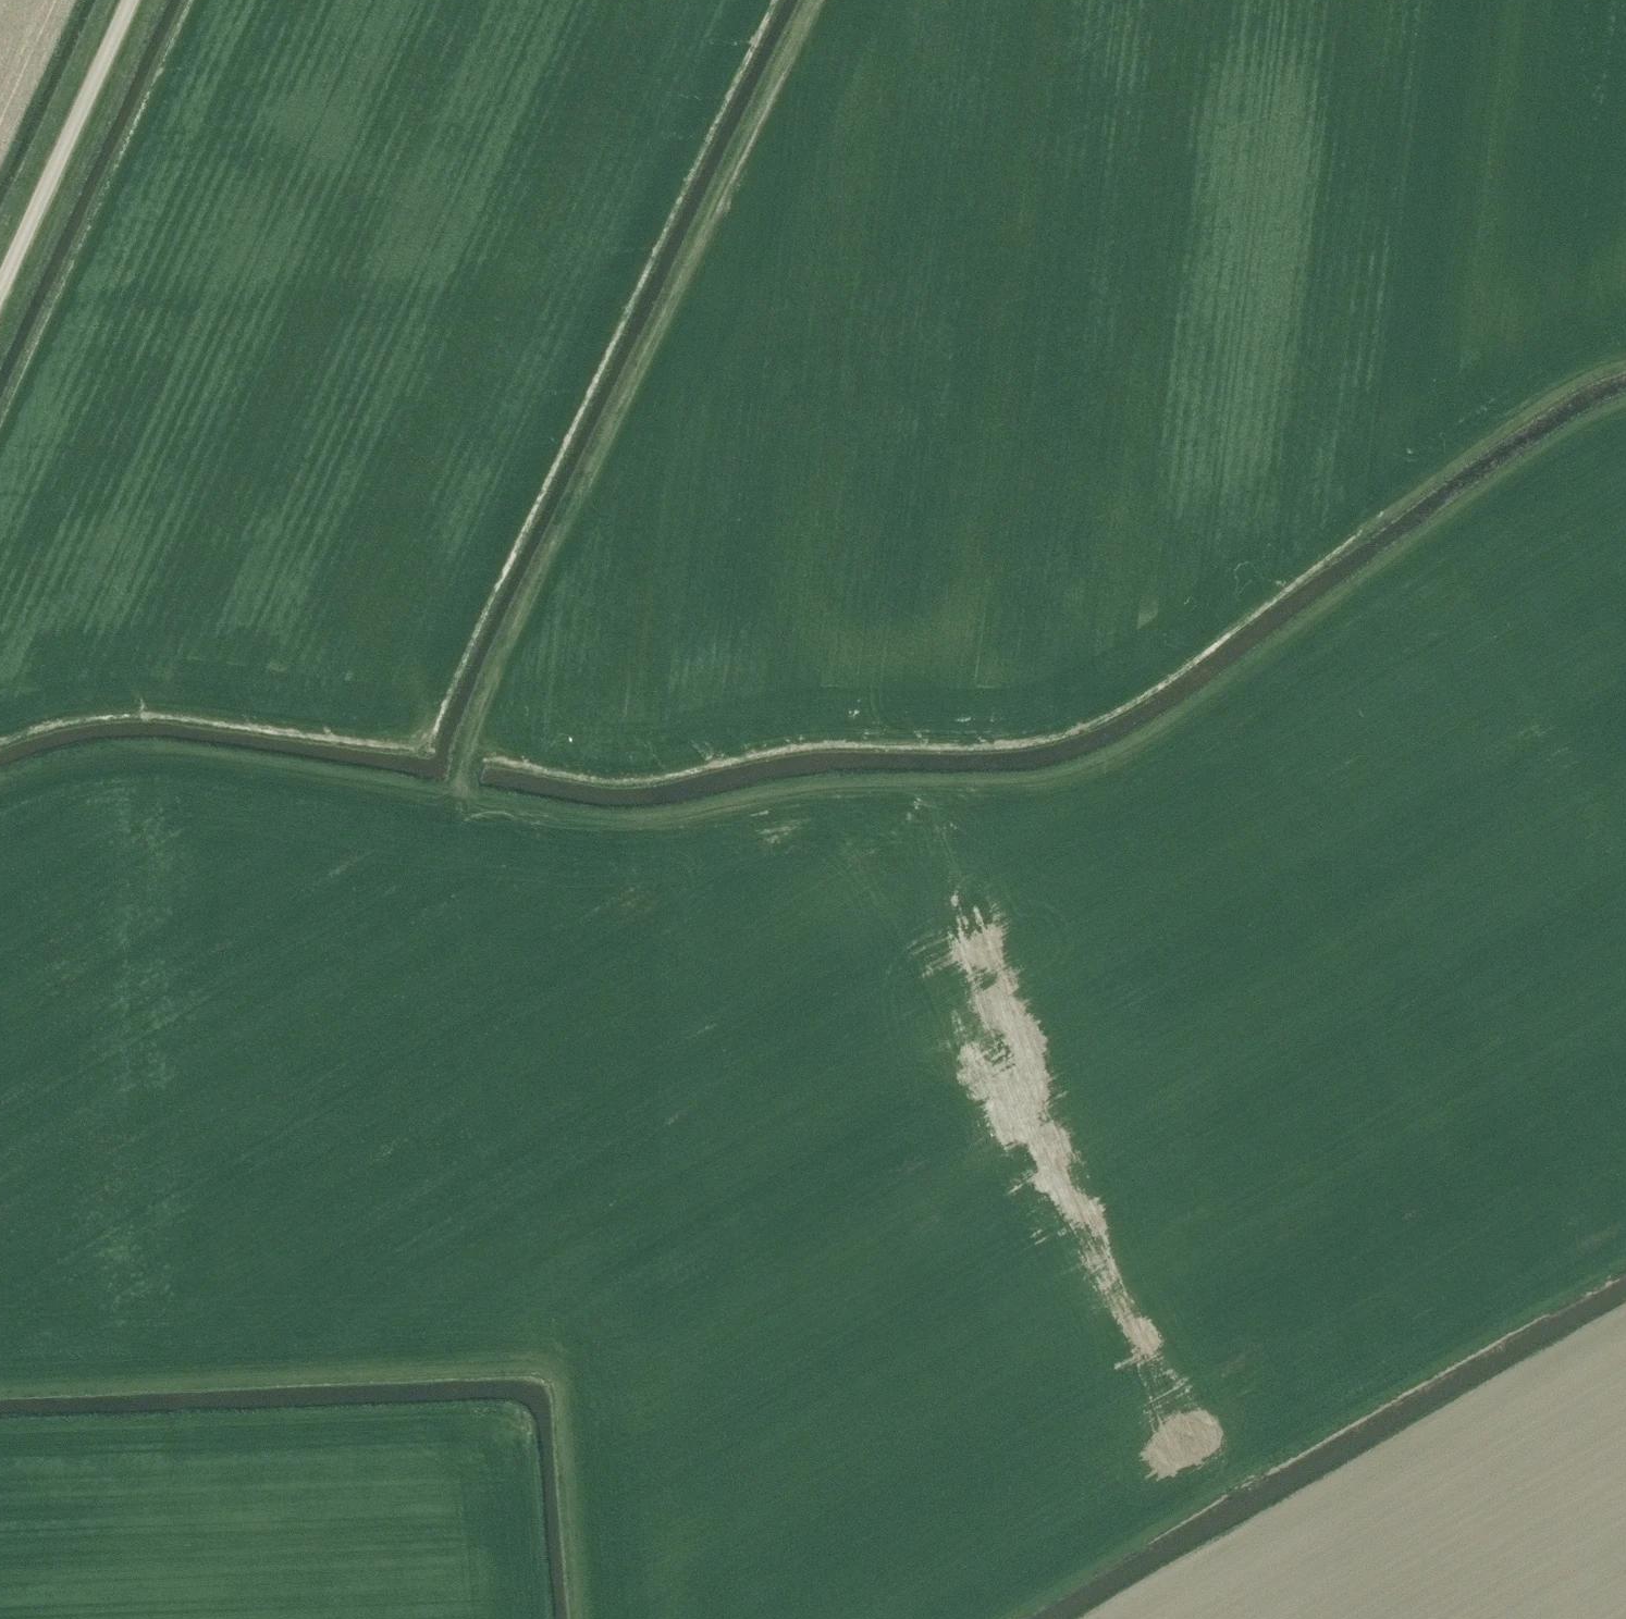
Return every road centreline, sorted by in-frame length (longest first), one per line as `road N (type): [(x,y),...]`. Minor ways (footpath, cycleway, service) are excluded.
road 1 (unclassified): [(0,289),(131,0)]

